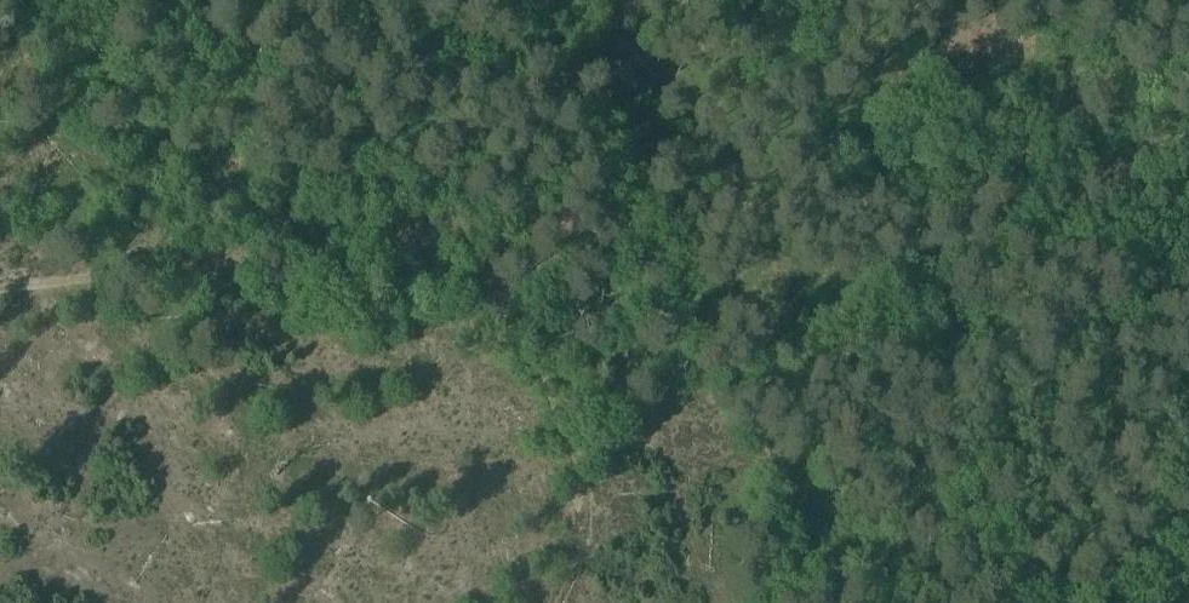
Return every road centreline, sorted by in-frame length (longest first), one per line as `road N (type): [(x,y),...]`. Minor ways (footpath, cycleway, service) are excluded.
road 1 (track): [(0,302),(1188,181)]

